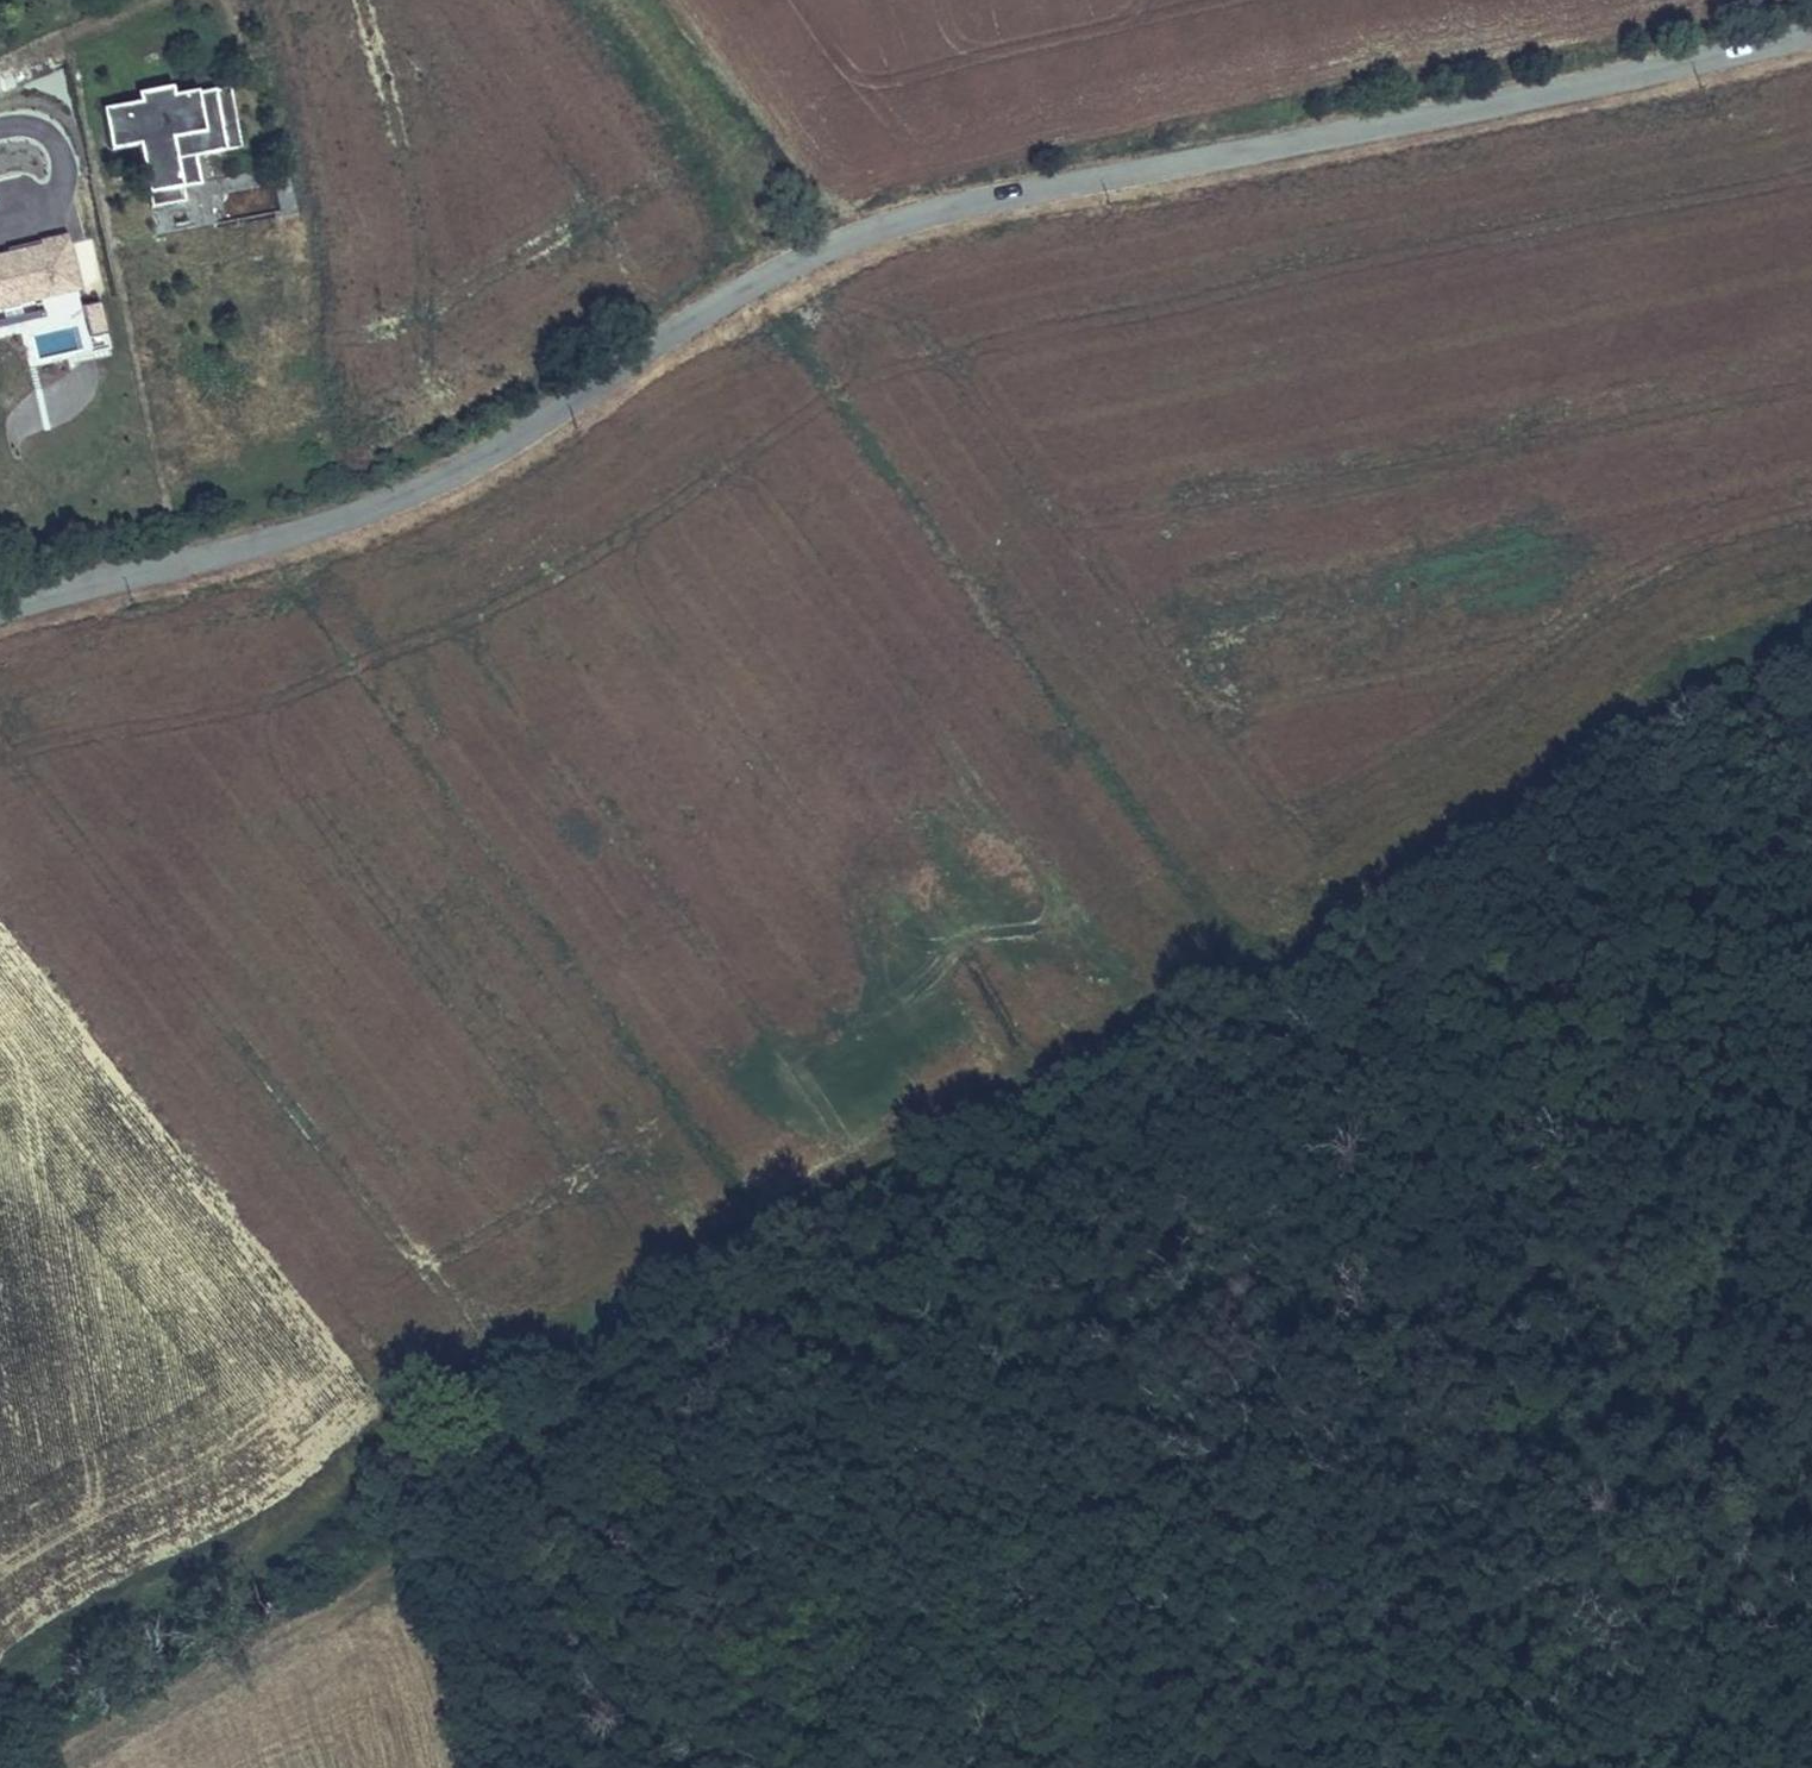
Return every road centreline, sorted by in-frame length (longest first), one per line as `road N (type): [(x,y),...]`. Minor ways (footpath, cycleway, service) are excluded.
road 1 (tertiary): [(1811,32),(958,204),(861,234),(711,303),(548,422),(441,485),(307,536),(68,582),(0,606)]

